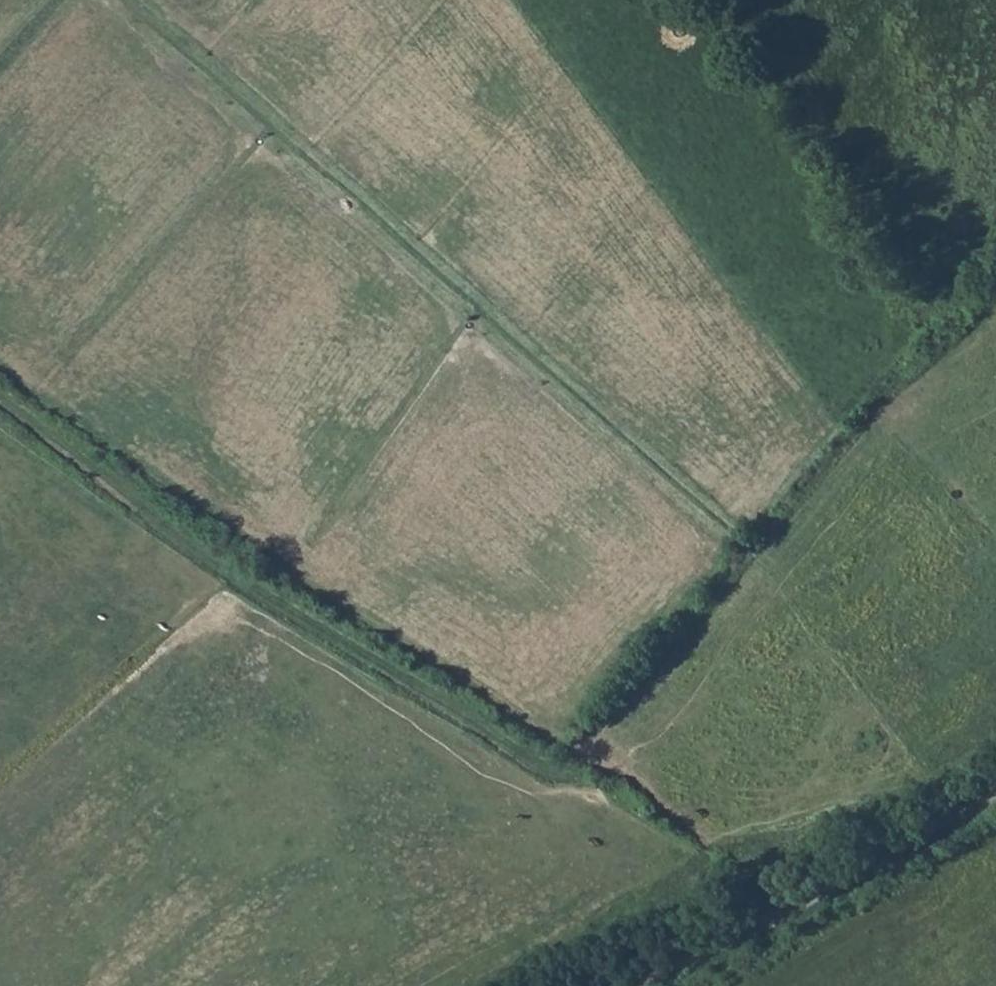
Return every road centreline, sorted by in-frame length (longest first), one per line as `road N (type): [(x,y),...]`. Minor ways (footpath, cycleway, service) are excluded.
road 1 (track): [(0,400),(300,611),(691,844)]
road 2 (track): [(630,985),(995,800)]

